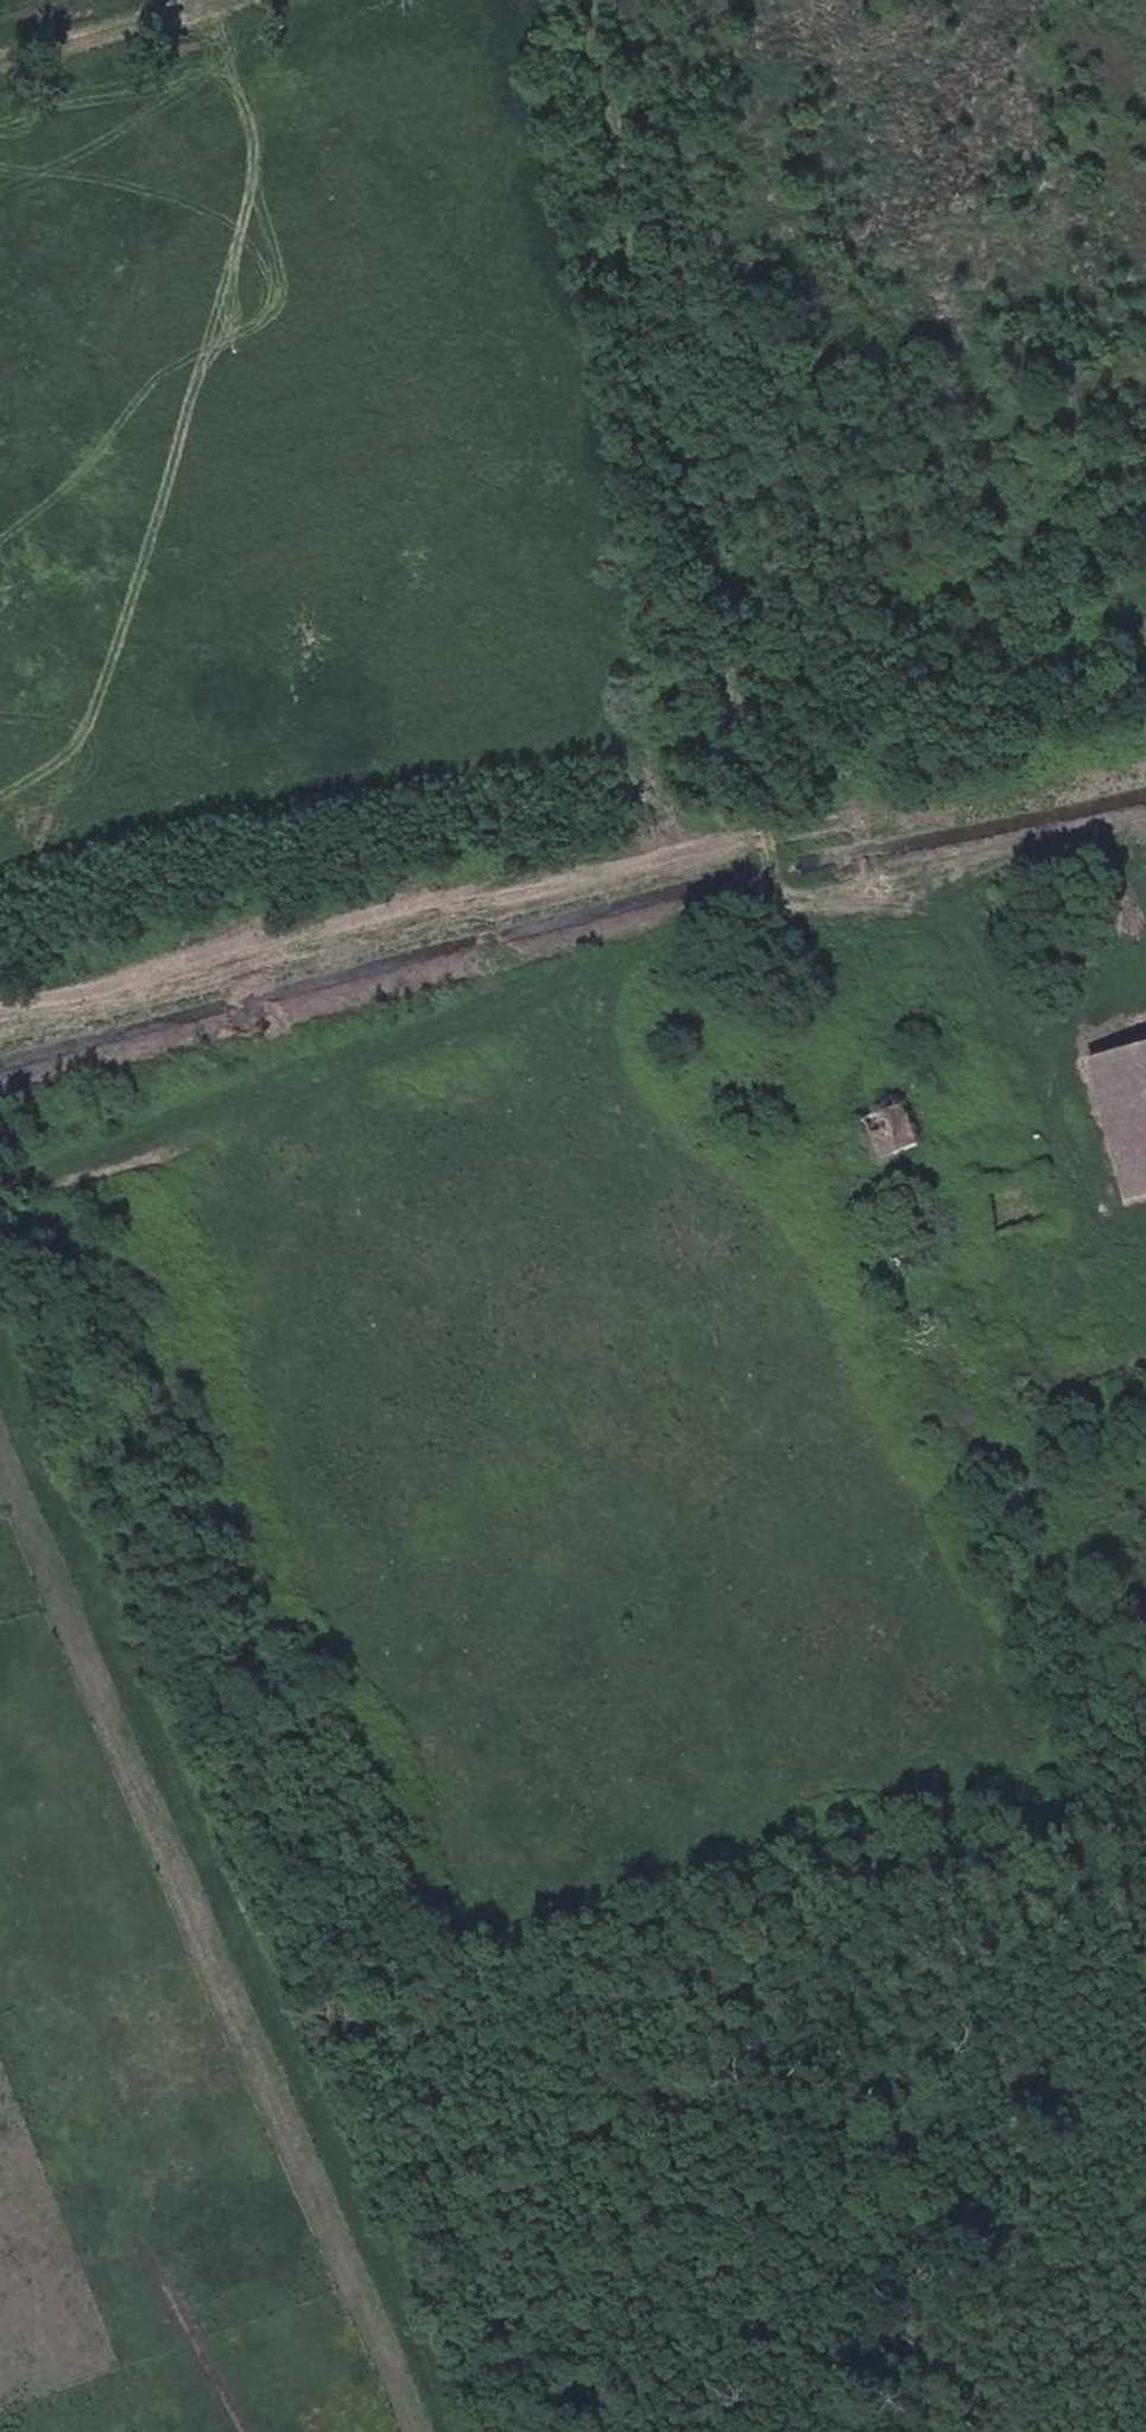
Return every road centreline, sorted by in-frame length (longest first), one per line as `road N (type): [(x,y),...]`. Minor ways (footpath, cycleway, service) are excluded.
road 1 (track): [(1145,842),(910,898),(811,903),(778,864),(587,0)]
road 2 (track): [(233,0),(0,66)]

